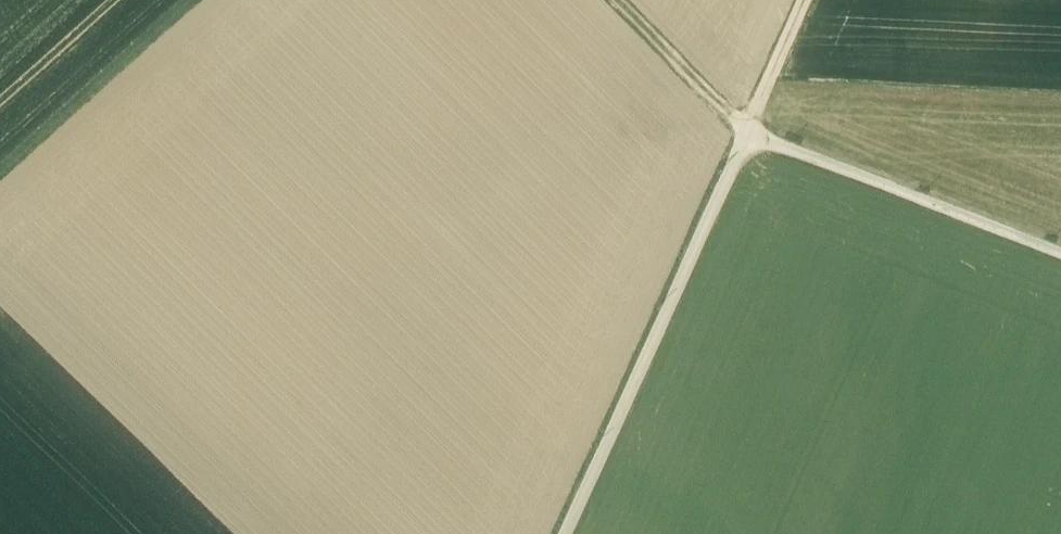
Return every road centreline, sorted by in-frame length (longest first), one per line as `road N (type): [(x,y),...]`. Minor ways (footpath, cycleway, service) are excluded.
road 1 (track): [(562,533),(744,132)]
road 2 (track): [(744,132),(1060,254)]
road 3 (track): [(190,0),(0,170)]
road 4 (track): [(613,0),(744,132)]
road 5 (track): [(744,132),(805,0)]

